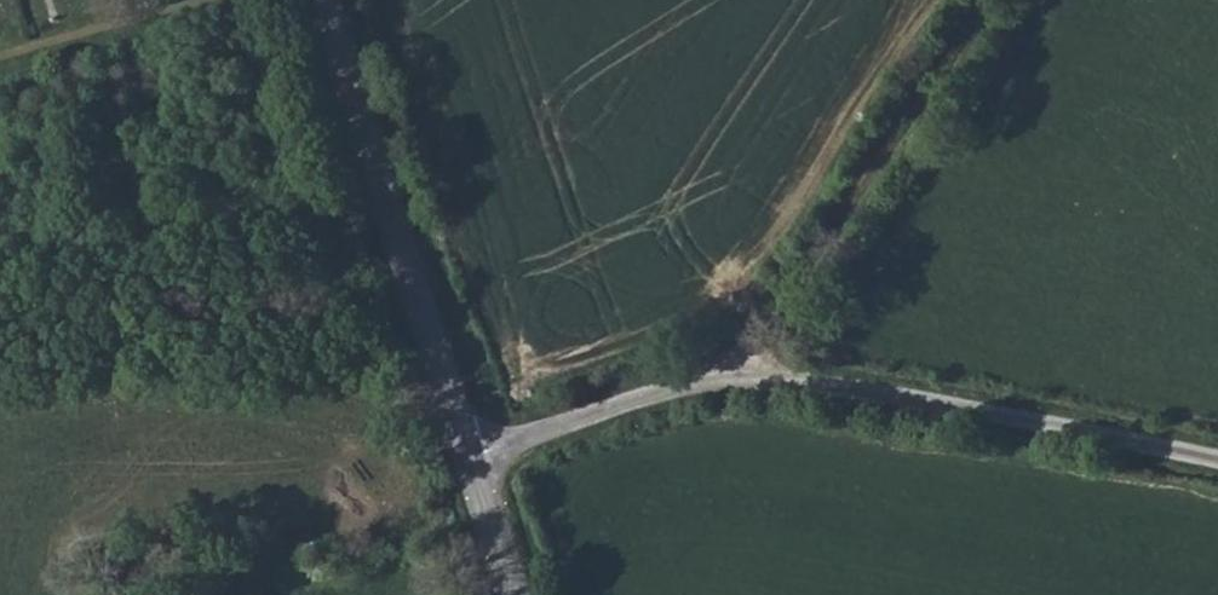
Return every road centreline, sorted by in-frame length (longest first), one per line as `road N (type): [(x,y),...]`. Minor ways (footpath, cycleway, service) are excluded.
road 1 (unclassified): [(473,450),(728,374),(811,379),(1217,462)]
road 2 (tertiary): [(323,0),(473,450)]
road 3 (track): [(728,374),(997,0)]
road 4 (tertiary): [(473,450),(519,594)]

